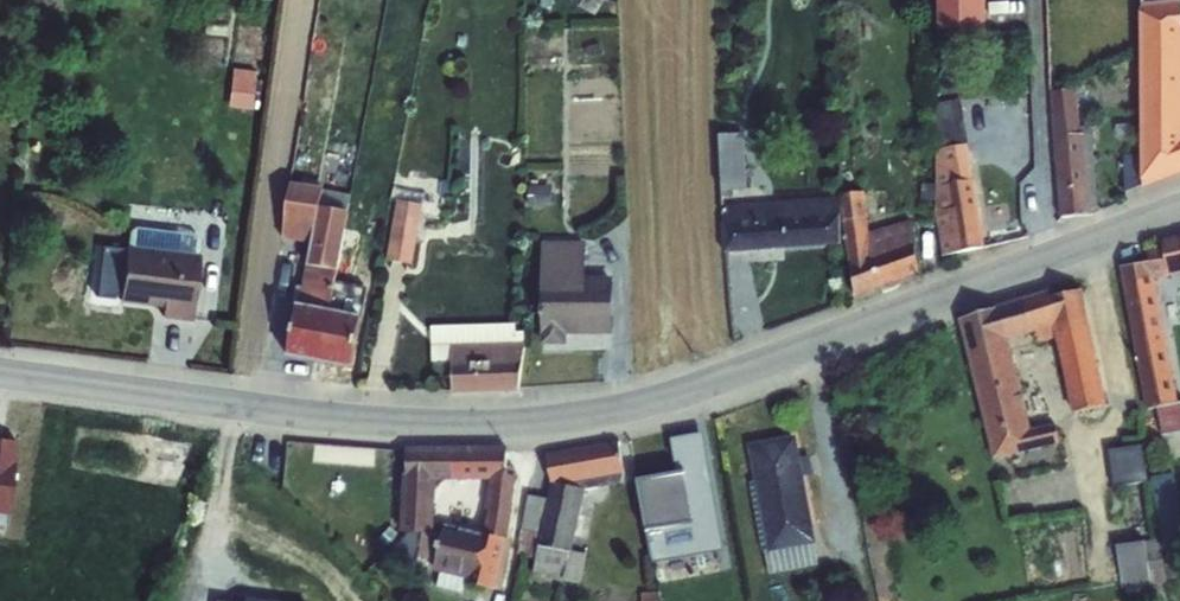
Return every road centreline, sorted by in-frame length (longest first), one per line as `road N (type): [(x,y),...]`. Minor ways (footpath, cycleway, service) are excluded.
road 1 (tertiary): [(0,377),(297,425),(505,435),(650,410),(1179,212)]

